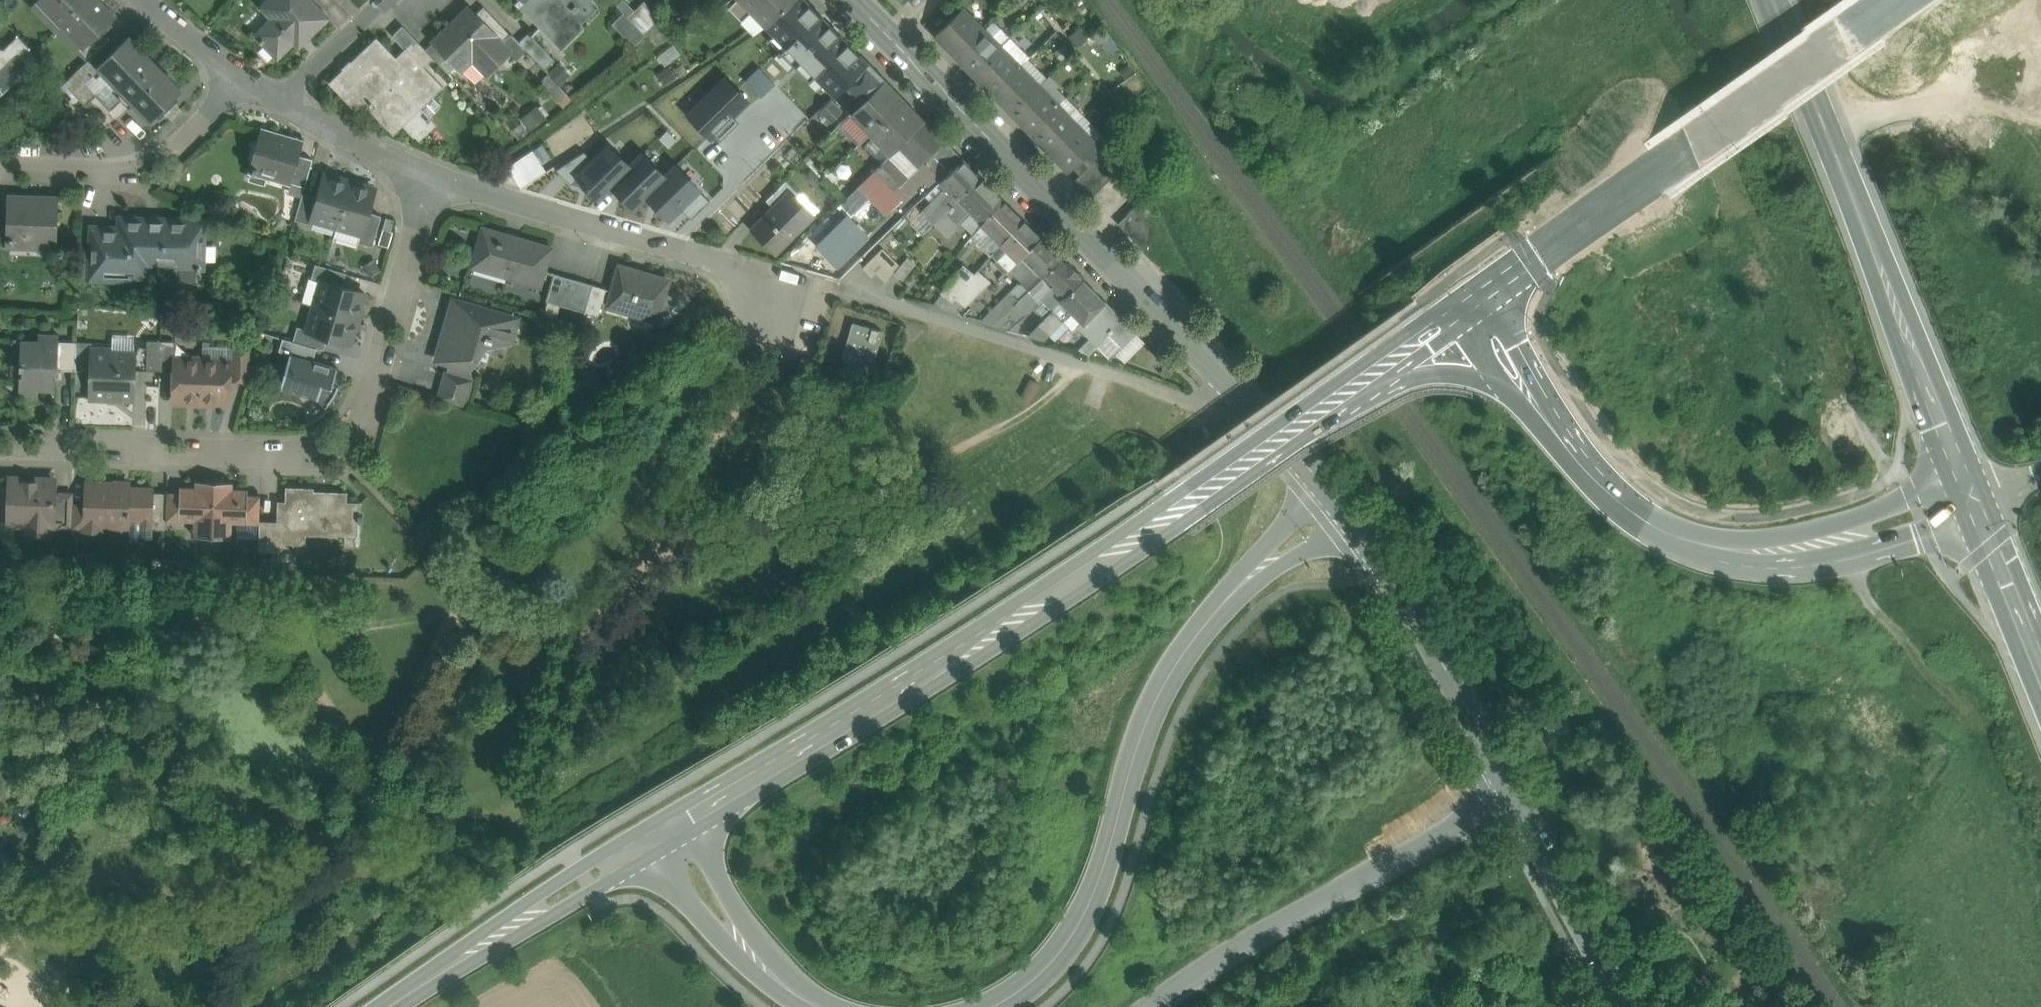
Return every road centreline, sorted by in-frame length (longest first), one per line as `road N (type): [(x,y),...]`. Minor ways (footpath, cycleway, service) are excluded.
road 1 (residential): [(1225,379),(1184,399),(912,307),(839,287),(792,284),(429,173)]
road 2 (secondary): [(669,826),(998,625),(1325,400)]
road 3 (secondary): [(1335,499),(1240,577),(1184,643),(1146,711),(1085,903),(1034,972),(979,1006)]
road 4 (residential): [(429,173),(367,399),(336,446),(300,453),(0,446)]
road 5 (primary): [(1773,0),(1970,494)]
road 6 (residential): [(857,0),(1225,379)]
road 7 (secondary): [(1484,286),(1891,0)]
road 8 (residential): [(1512,796),(1153,1006)]
road 9 (residential): [(1335,499),(1444,665),(1512,796)]
road 10 (secondary): [(385,1006),(669,826)]
road 11 (secondary): [(1701,541),(1751,556),(1829,552),(1924,524),(1970,494)]
road 12 (residential): [(244,80),(141,166),(0,166)]
road 13 (secondary): [(1970,494),(1913,495),(1814,527),(1701,541)]
road 14 (secondary): [(833,1006),(793,986),(742,936),(669,826)]
road 15 (residential): [(1512,796),(1626,1006)]
road 16 (track): [(1852,546),(1876,611),(1975,725)]
road 17 (secondary): [(1484,286),(1325,400)]
road 18 (secondary): [(1325,400),(1423,371),(1505,383)]
road 19 (secondary): [(1570,446),(1548,383),(1484,286)]
road 20 (primary): [(1970,494),(2040,663)]
road 21 (residential): [(429,173),(278,101)]
road 22 (secondary): [(1570,446),(1644,518),(1701,541)]
road 23 (residential): [(1225,379),(1335,499)]
road 24 (residential): [(390,0),(278,101)]
road 25 (residential): [(244,80),(148,0)]

